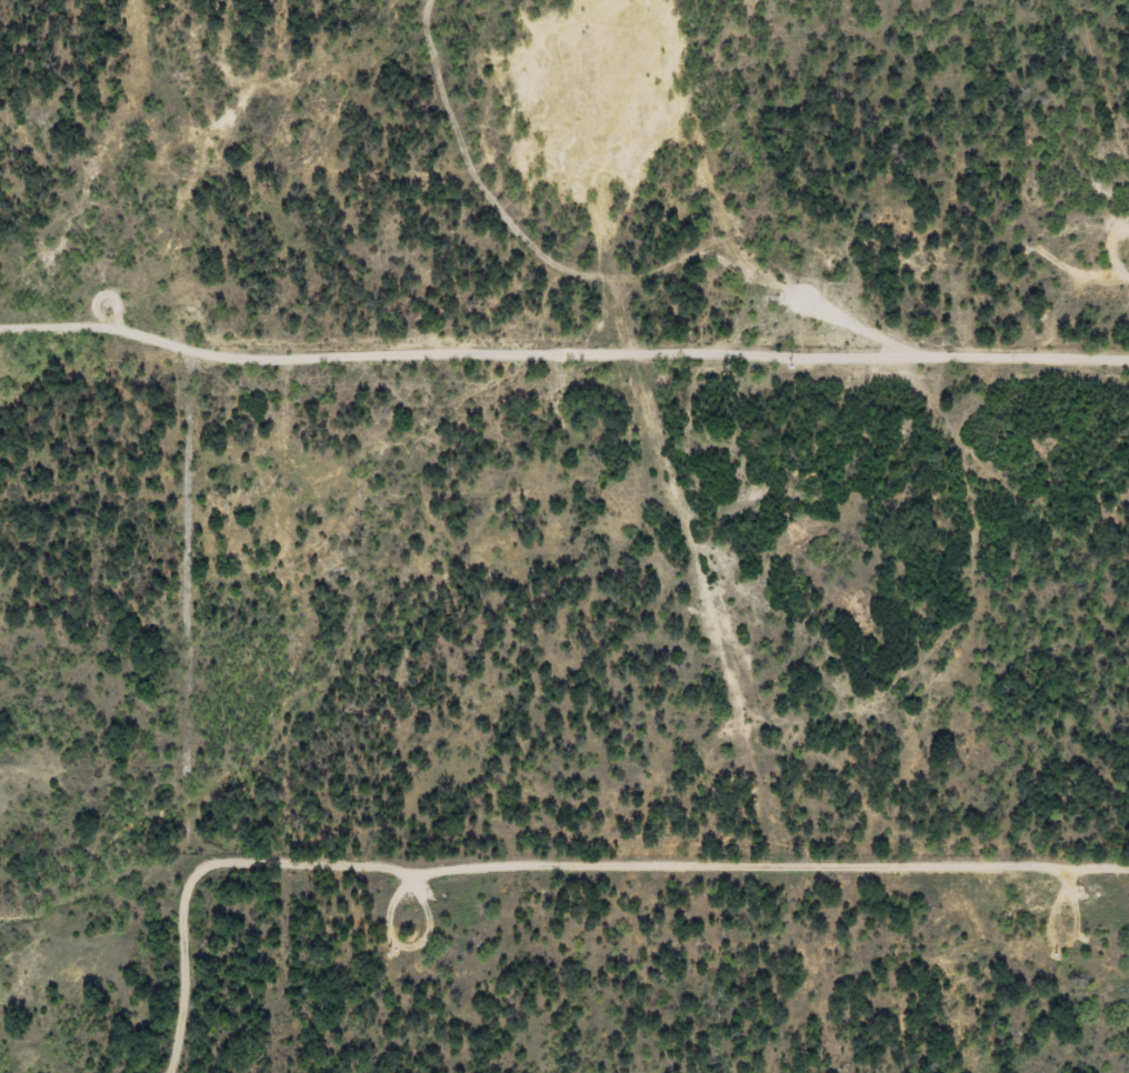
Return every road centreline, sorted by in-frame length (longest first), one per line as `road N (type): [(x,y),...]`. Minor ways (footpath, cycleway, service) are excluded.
road 1 (residential): [(757,1072),(871,872),(949,699)]
road 2 (residential): [(1128,356),(949,352)]

